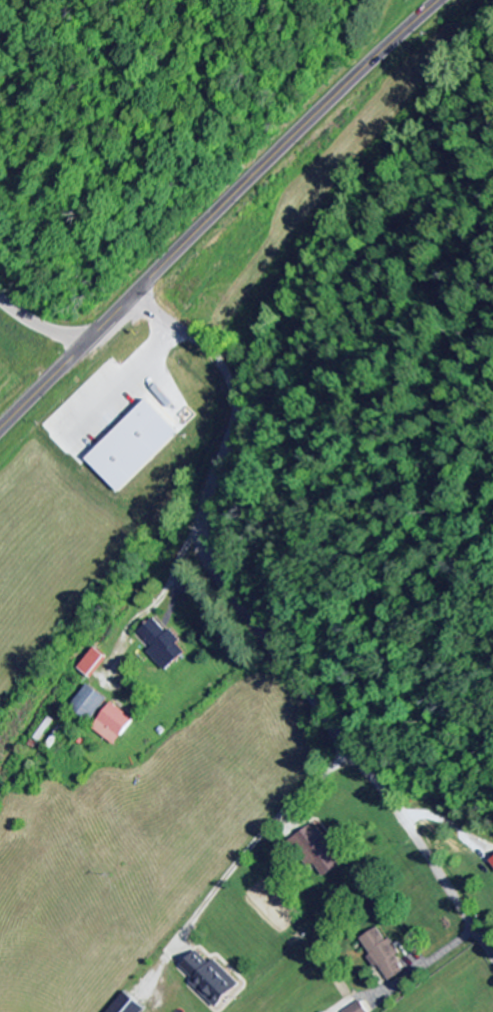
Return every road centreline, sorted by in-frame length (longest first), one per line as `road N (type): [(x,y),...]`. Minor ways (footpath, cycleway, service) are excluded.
road 1 (residential): [(492,958),(398,802),(213,544),(209,525),(234,427),(226,372),(207,349),(130,295)]
road 2 (secondary): [(0,436),(130,295),(440,0)]

